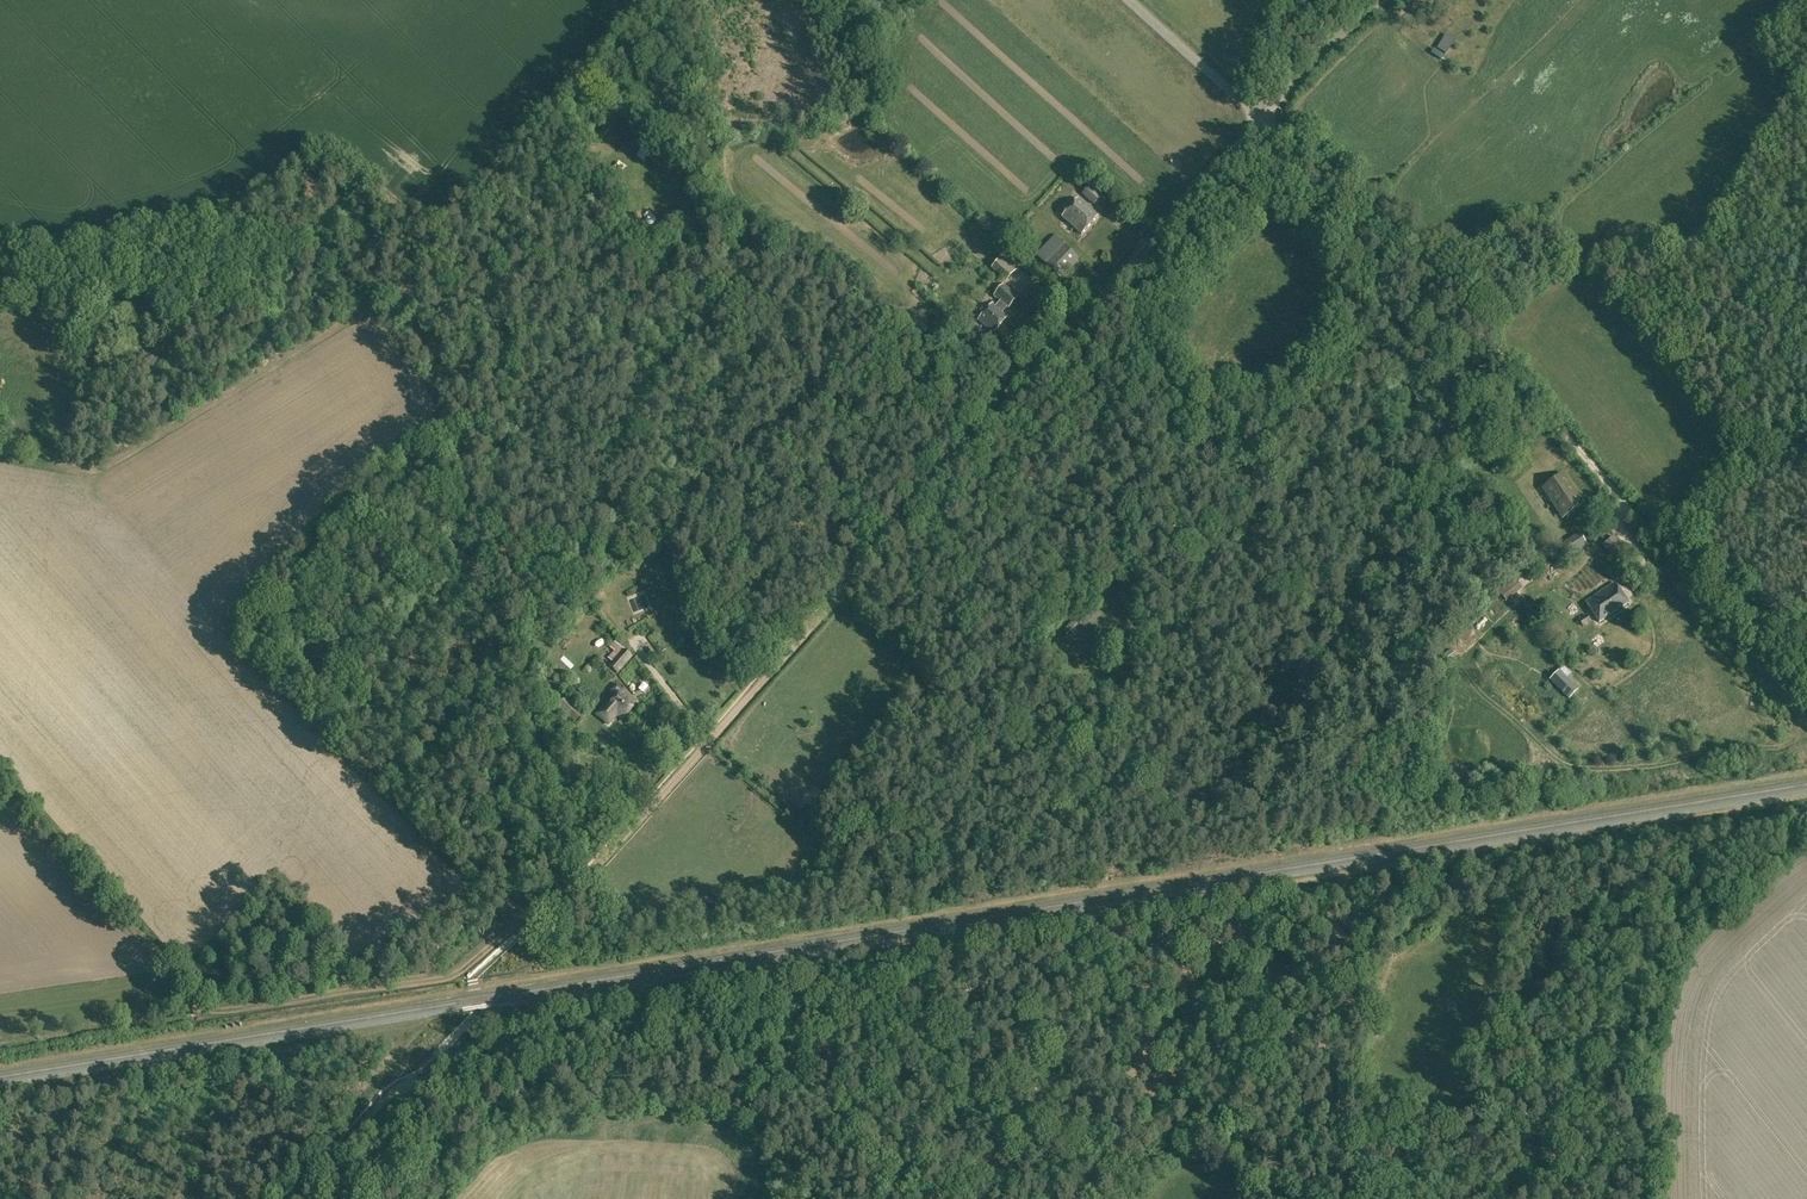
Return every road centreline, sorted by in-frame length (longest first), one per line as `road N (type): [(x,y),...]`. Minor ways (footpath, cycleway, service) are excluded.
road 1 (track): [(515,938),(586,879),(1263,120)]
road 2 (track): [(425,1065),(510,1021),(583,1006),(661,999),(732,1011),(861,1037),(1091,1169),(1131,1178),(1184,1156),(1197,1161),(1225,1198)]
road 3 (track): [(405,297),(348,321),(113,464),(93,473),(75,460),(78,404),(101,384),(128,362),(183,346),(261,308),(316,250)]
road 4 (track): [(358,947),(294,880),(270,881),(173,971),(200,1015),(445,980),(533,909),(558,901)]
road 5 (track): [(1263,120),(1422,274),(1666,562)]
road 6 (track): [(0,238),(50,248),(196,227),(339,256),(405,297)]
road 7 (track): [(584,480),(547,622),(534,722),(543,796),(581,872)]
road 8 (track): [(641,0),(439,230),(405,297)]
road 9 (unclassified): [(1129,0),(1263,120),(1383,0)]
road 10 (track): [(405,297),(575,276),(752,295)]
road 11 (track): [(1499,916),(1544,863),(1806,831)]
road 12 (track): [(405,297),(434,336),(443,387),(373,532)]
road 13 (track): [(561,837),(522,843),(475,883),(358,947)]
road 14 (track): [(1583,769),(1794,739),(1806,724)]
road 15 (track): [(1666,562),(1806,722)]
road 16 (track): [(634,281),(584,480)]
road 17 (track): [(1583,769),(1548,753),(1469,682),(1464,664),(1478,640)]
road 18 (track): [(295,1198),(424,1070)]
road 19 (track): [(55,247),(69,281),(78,404)]
road 20 (track): [(704,0),(714,24),(712,145)]
road 21 (track): [(1045,480),(1096,504),(1109,519),(1109,584)]
road 22 (track): [(634,281),(640,238),(656,221),(717,209)]

